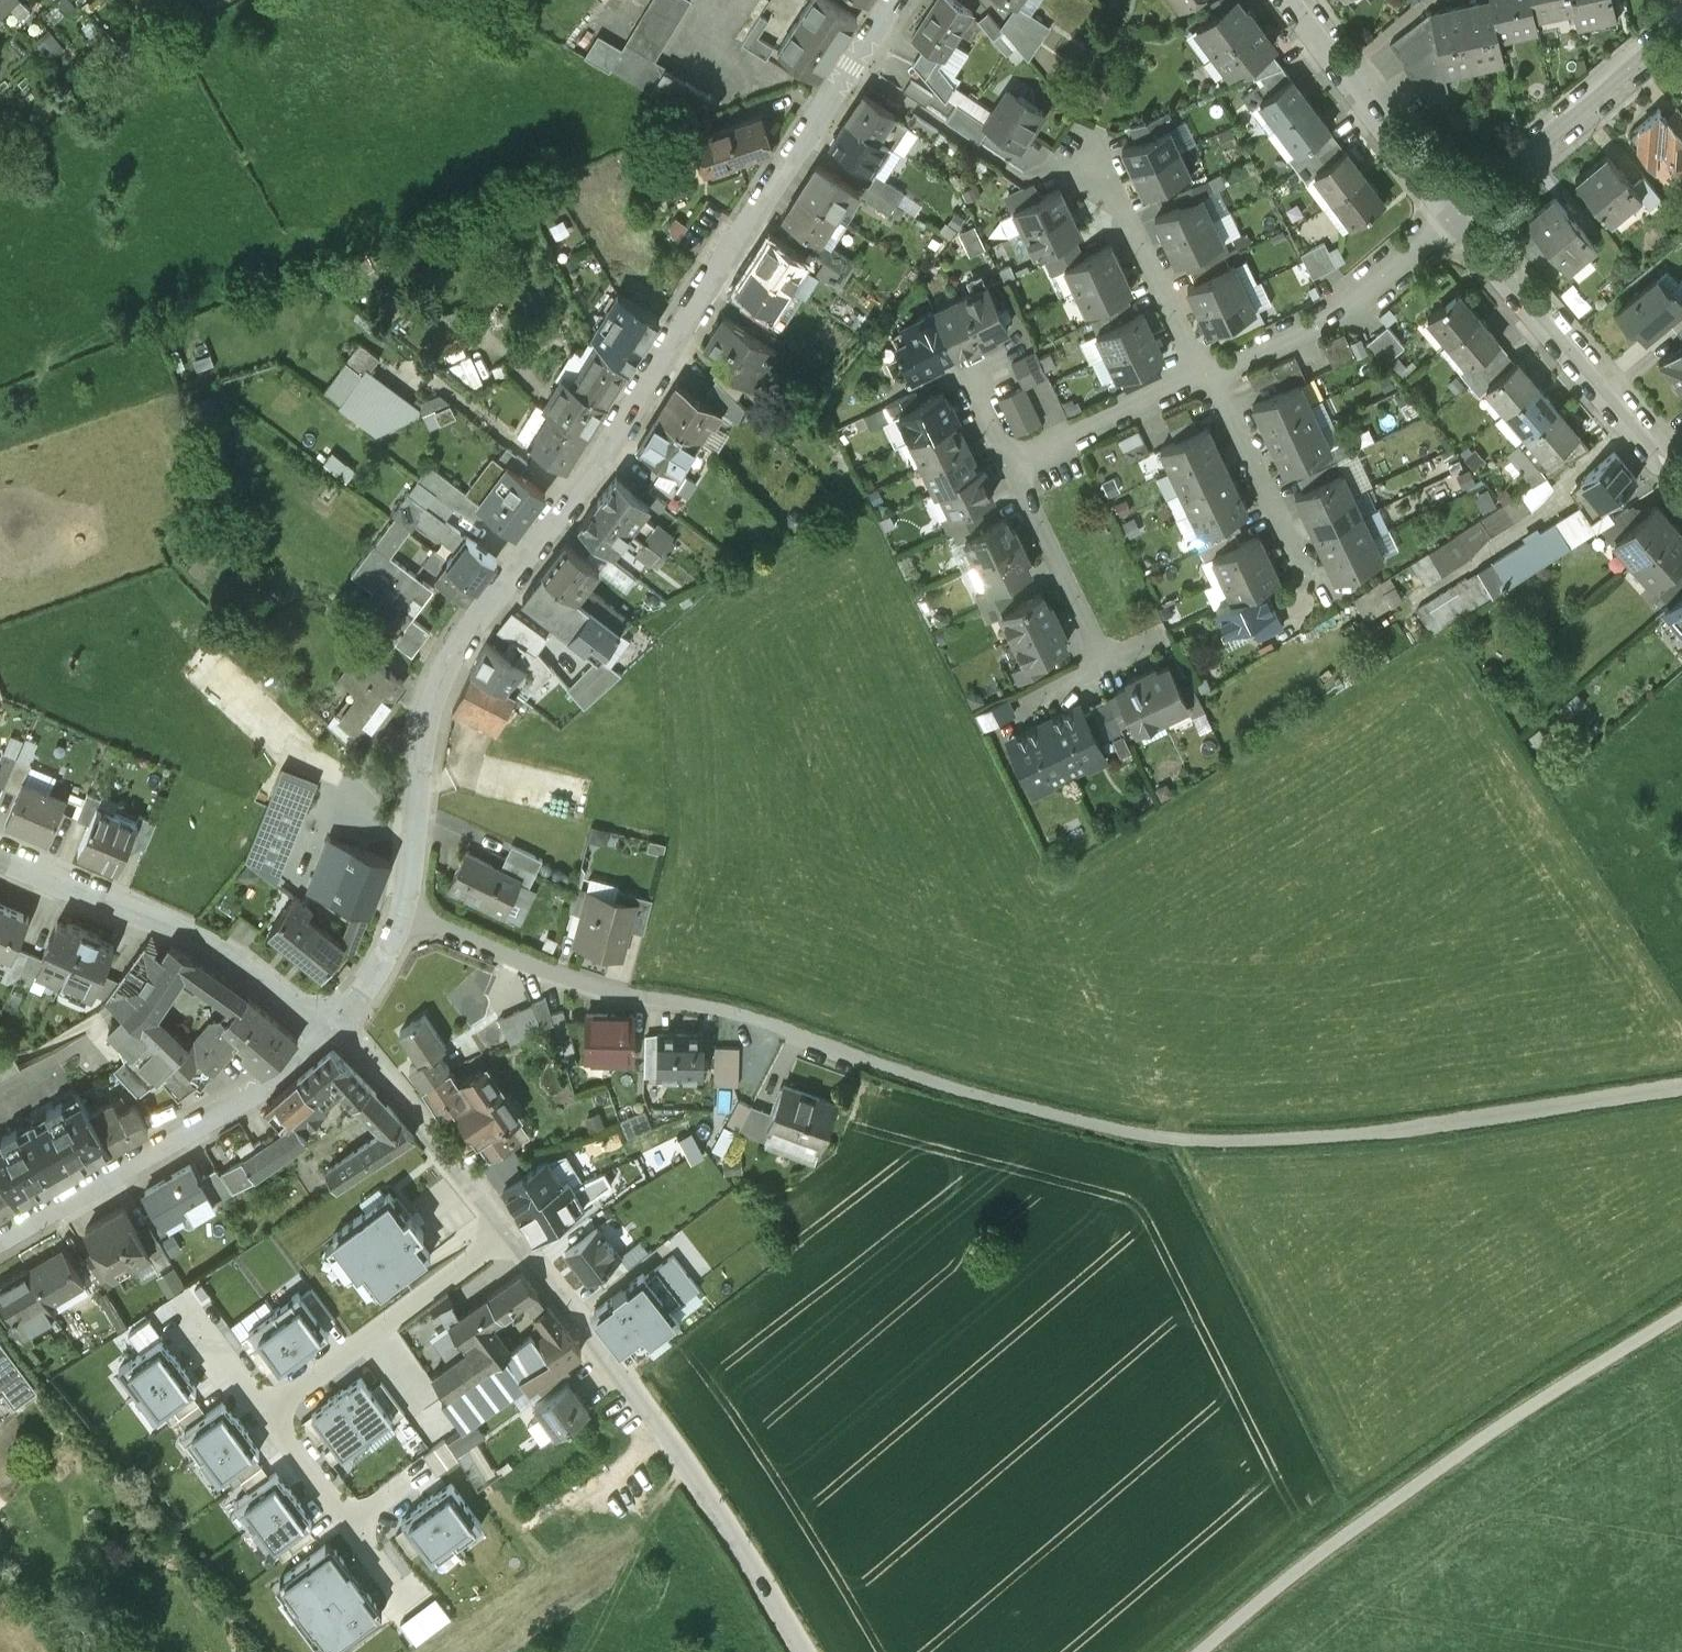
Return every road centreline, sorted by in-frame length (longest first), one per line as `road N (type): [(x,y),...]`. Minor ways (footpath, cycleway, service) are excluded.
road 1 (residential): [(403,911),(424,722),(458,641),(618,429),(898,0)]
road 2 (track): [(866,1059),(1176,1144),(1329,1138),(1501,1119),(1681,1087)]
road 3 (track): [(1681,1311),(1312,1557),(1197,1651)]
road 4 (residential): [(803,1651),(675,1443),(509,1232)]
road 5 (residential): [(403,911),(586,985),(720,1007),(866,1059)]
road 6 (residential): [(0,1243),(285,1076),(333,1032)]
road 7 (residential): [(333,1032),(209,945),(0,853)]
road 8 (residential): [(1681,478),(1457,216)]
road 9 (residential): [(1201,372),(1351,302),(1457,216)]
road 10 (residential): [(509,1232),(270,1410)]
road 11 (residential): [(1457,216),(1681,28)]
road 12 (residential): [(509,1232),(374,1064),(333,1032)]
road 13 (residential): [(1201,372),(1121,202),(1078,155)]
road 14 (residential): [(1309,582),(1201,372)]
road 15 (residential): [(1010,464),(1106,664)]
road 16 (residential): [(270,1410),(396,1581)]
road 17 (residential): [(1010,464),(1201,372)]
road 18 (residential): [(1457,216),(1342,70)]
road 19 (residential): [(270,1410),(183,1292)]
road 20 (residential): [(333,1032),(361,998),(403,911)]

